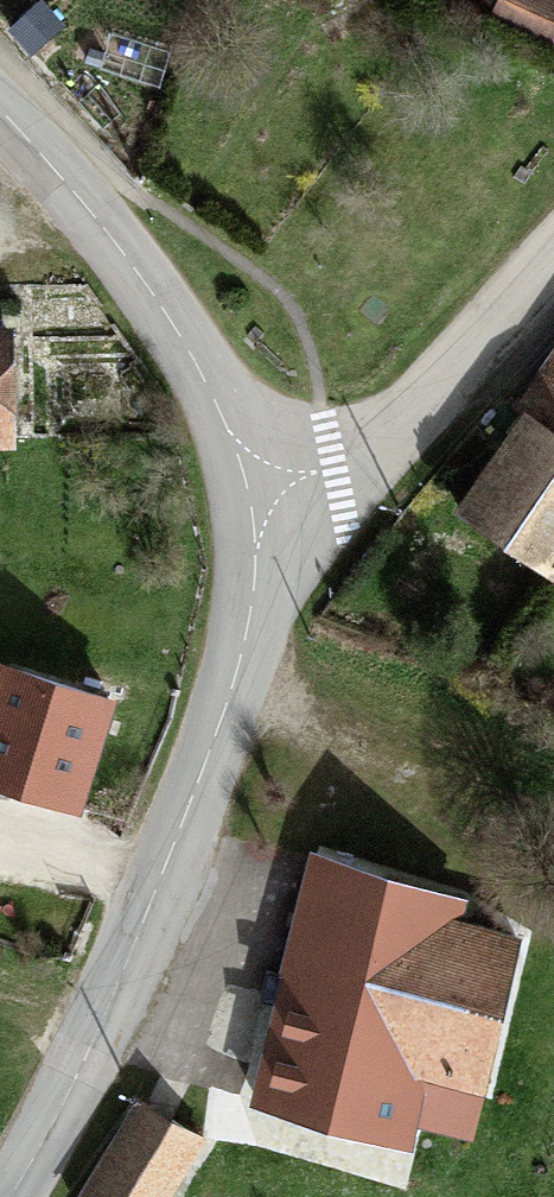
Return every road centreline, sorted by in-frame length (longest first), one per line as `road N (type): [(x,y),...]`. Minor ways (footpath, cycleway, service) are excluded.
road 1 (tertiary): [(6,1196),(189,814),(238,639),(259,515)]
road 2 (tertiary): [(259,515),(203,368),(57,167),(0,110)]
road 3 (residential): [(259,515),(336,486),(553,249)]

